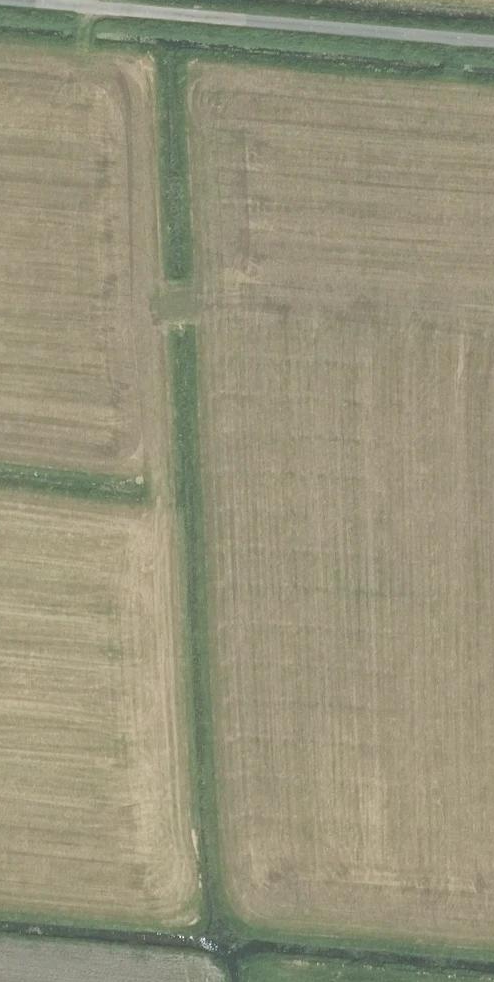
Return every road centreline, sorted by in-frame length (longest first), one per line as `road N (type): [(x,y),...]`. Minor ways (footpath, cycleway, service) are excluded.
road 1 (unclassified): [(493,41),(18,0)]

